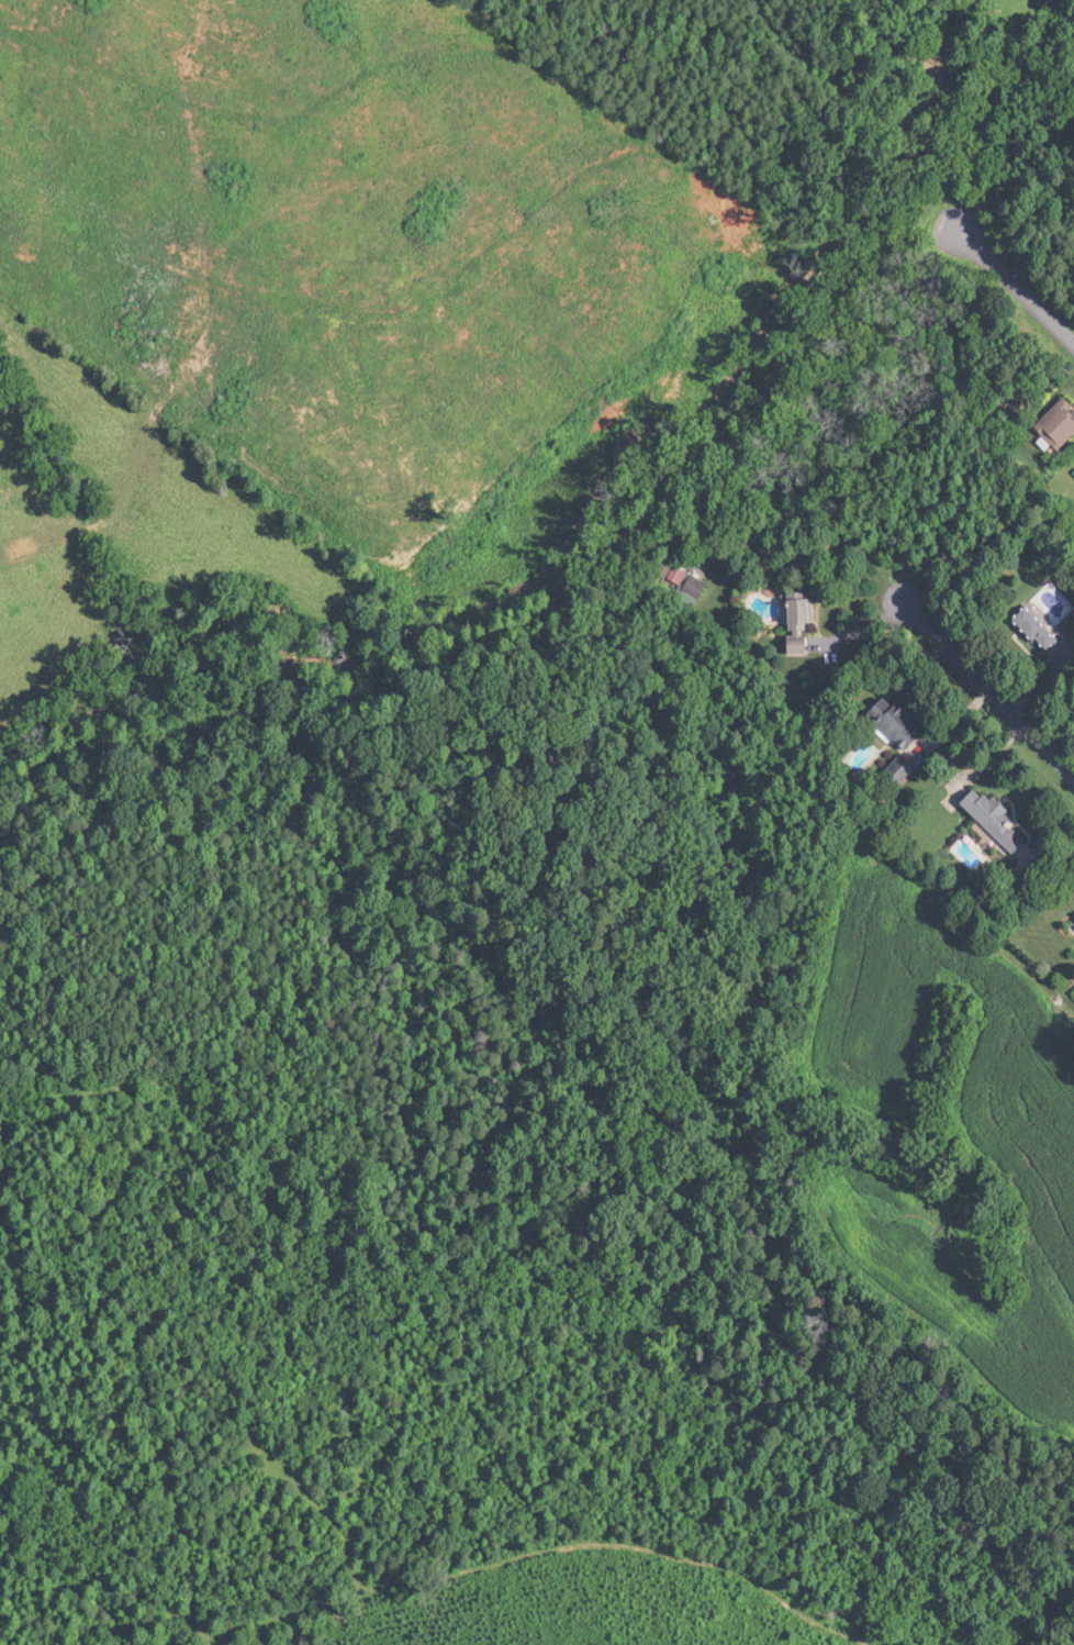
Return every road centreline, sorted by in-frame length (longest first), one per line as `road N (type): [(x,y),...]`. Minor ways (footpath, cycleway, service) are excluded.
road 1 (residential): [(1073,779),(899,599)]
road 2 (residential): [(1073,345),(951,223)]

